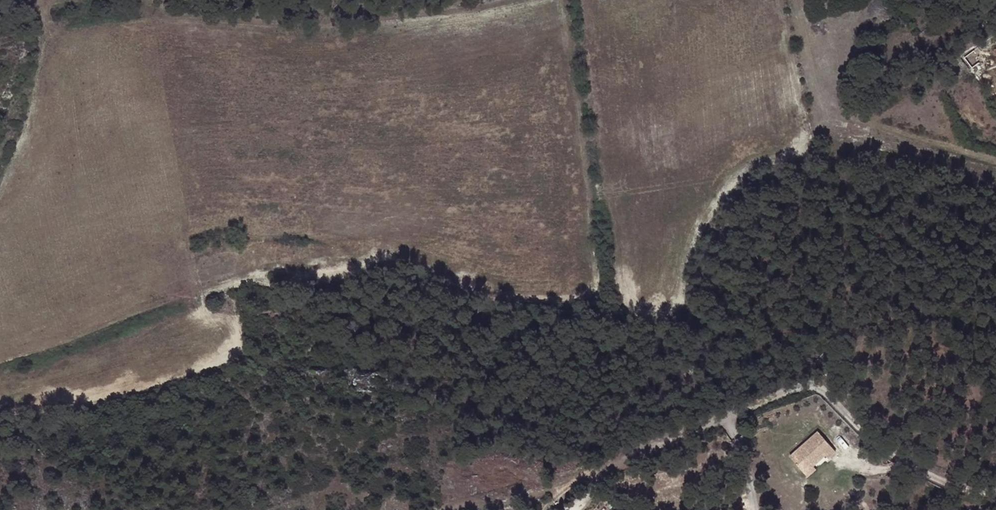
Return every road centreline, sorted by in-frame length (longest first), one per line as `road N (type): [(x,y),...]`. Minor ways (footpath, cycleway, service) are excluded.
road 1 (residential): [(995,490),(965,490),(905,464),(813,389),(584,475)]

